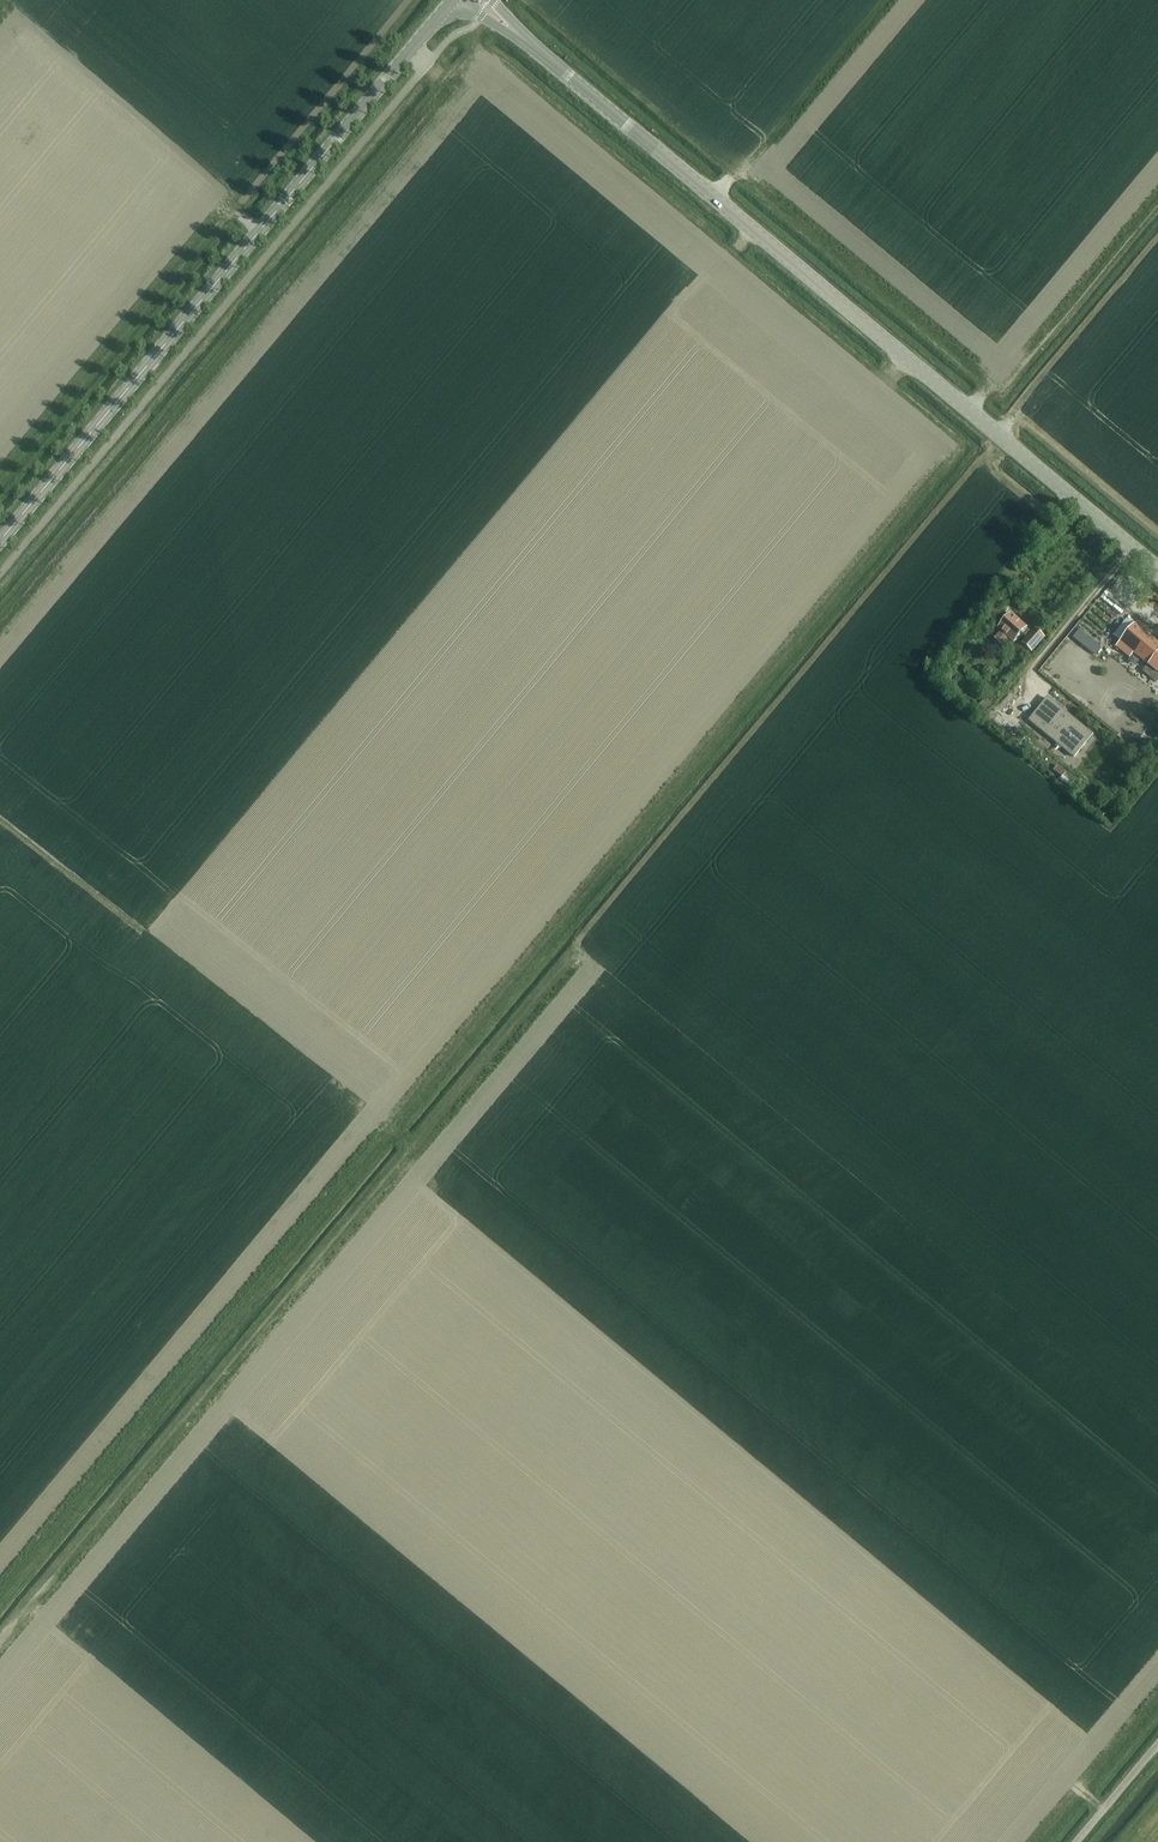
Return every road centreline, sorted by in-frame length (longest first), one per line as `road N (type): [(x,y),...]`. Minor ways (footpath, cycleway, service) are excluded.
road 1 (tertiary): [(1157,569),(476,0)]
road 2 (tertiary): [(0,541),(453,0)]
road 3 (track): [(0,820),(142,931)]
road 4 (unclassified): [(1079,1841),(1157,1748)]

